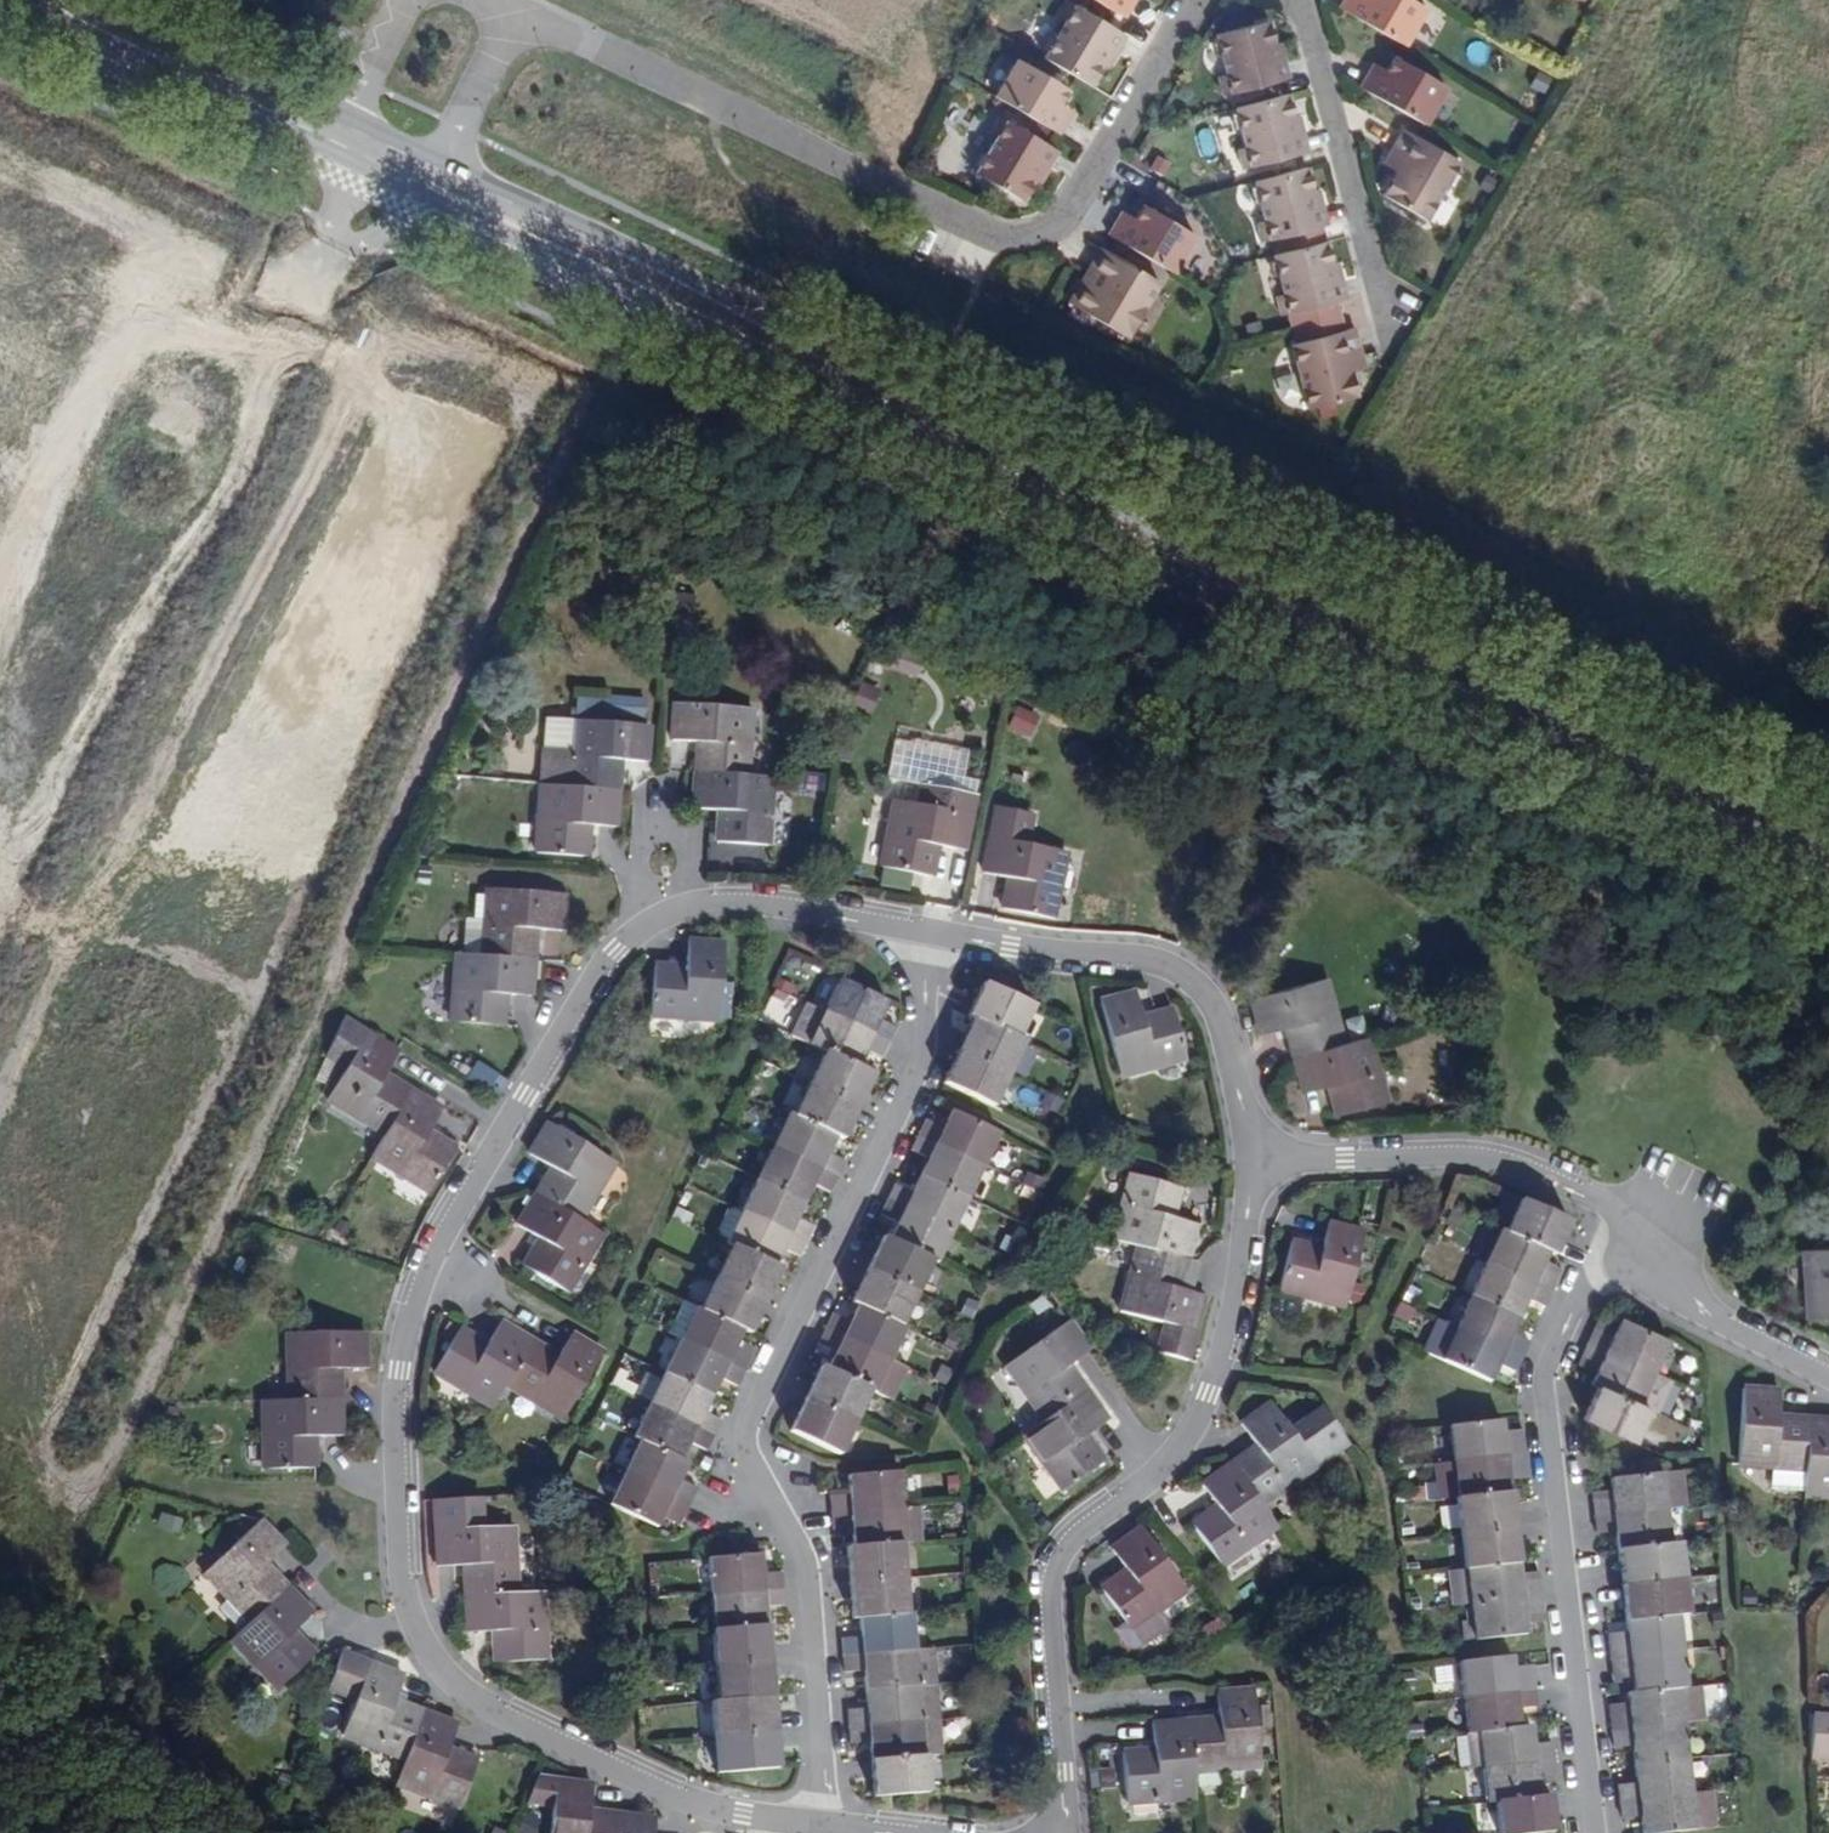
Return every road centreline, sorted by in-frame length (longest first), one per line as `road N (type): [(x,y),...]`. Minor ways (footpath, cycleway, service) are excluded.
road 1 (residential): [(919,928),(744,900),(674,908),(601,967),(422,1266),(397,1395),(400,1575),(441,1672),(558,1744),(674,1797),(825,1821)]
road 2 (residential): [(825,1821),(807,1563),(743,1442),(921,1046),(919,928)]
road 3 (residential): [(510,14),(992,239),(1049,232),(1194,0)]
road 4 (secondary): [(419,200),(906,433),(1187,551)]
road 5 (secondary): [(1187,551),(920,400),(435,170)]
road 6 (residential): [(1051,1832),(1060,1812),(1045,1590),(1071,1534),(1176,1455),(1228,1319),(1250,1152)]
road 7 (secondary): [(1187,551),(1828,859)]
road 8 (residential): [(1592,1832),(1539,1377),(1588,1271),(1641,1246)]
road 9 (residential): [(1250,1152),(1214,1002),(1154,964),(919,928)]
road 10 (residential): [(1641,1246),(1615,1208),(1498,1161),(1250,1152)]
road 11 (secondary): [(9,0),(324,153)]
road 12 (residential): [(1376,314),(1292,0)]
road 13 (secondary): [(337,124),(40,0)]
road 14 (residential): [(1828,1379),(1680,1299),(1641,1246)]
road 15 (residential): [(435,170),(510,14)]
road 16 (residential): [(400,0),(337,124)]

